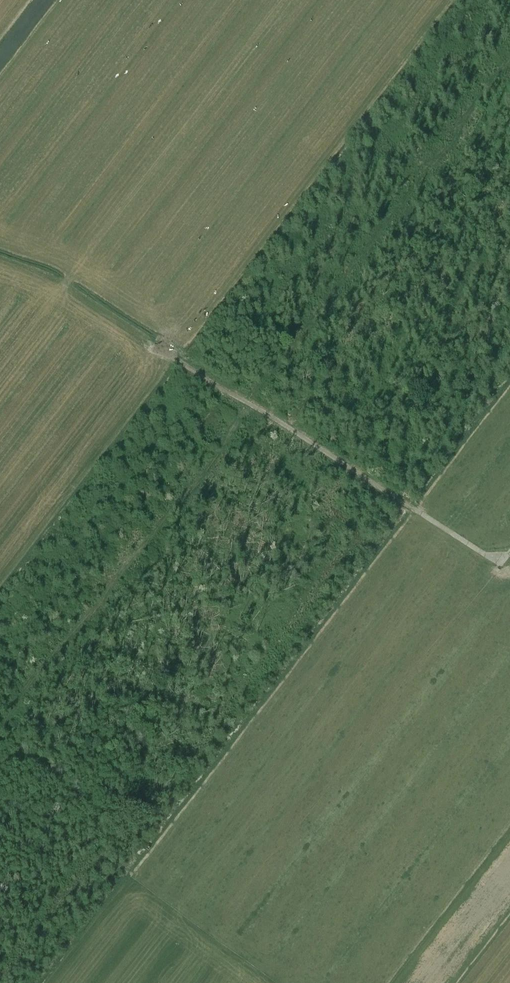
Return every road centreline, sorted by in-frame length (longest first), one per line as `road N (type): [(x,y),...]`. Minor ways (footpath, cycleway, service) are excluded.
road 1 (track): [(32,272),(500,563),(509,551)]
road 2 (track): [(211,382),(177,406),(0,635)]
road 3 (track): [(314,444),(354,369),(409,310),(490,196)]
road 4 (track): [(400,500),(411,471),(435,454),(455,416),(490,391),(504,356)]

